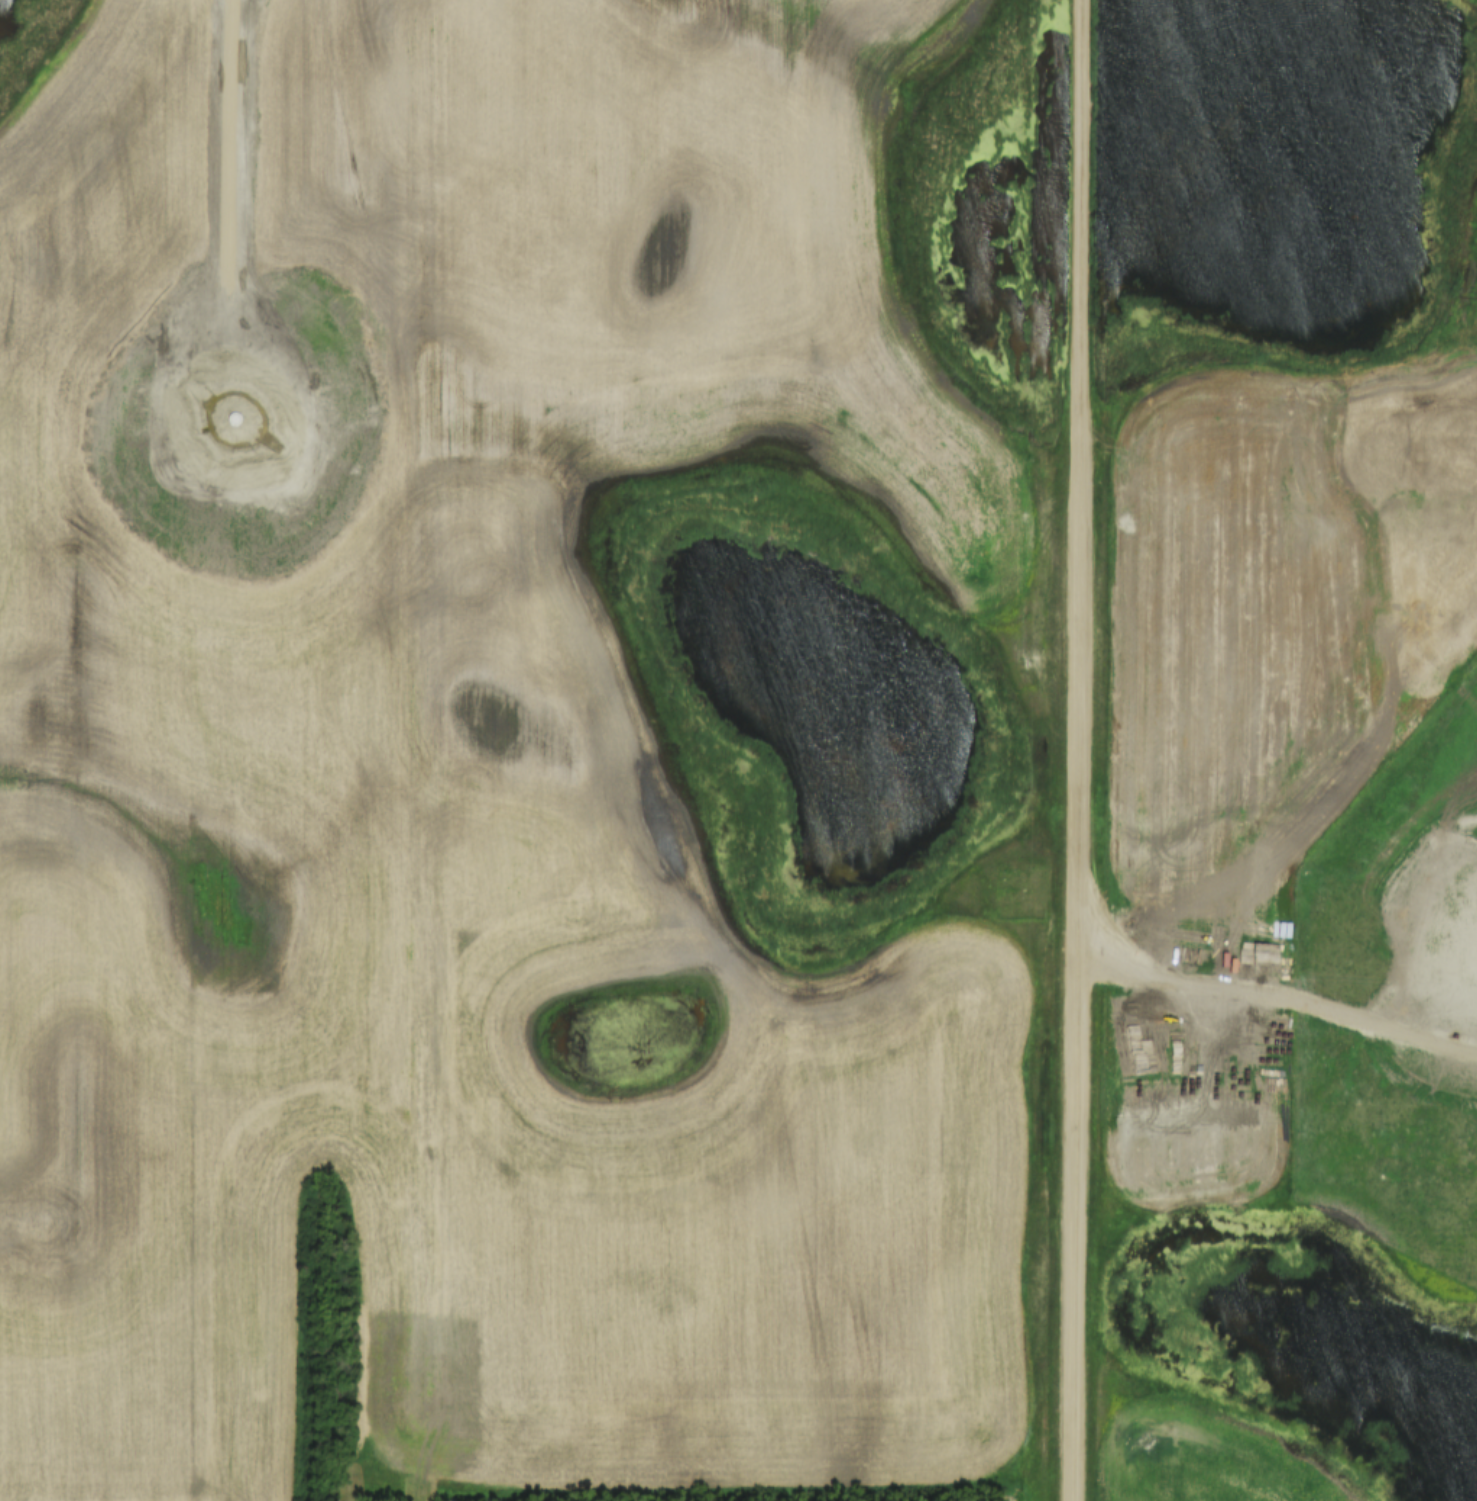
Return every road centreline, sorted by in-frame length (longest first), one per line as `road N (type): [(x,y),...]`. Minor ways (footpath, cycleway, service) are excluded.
road 1 (residential): [(1071,1500),(1085,0)]

